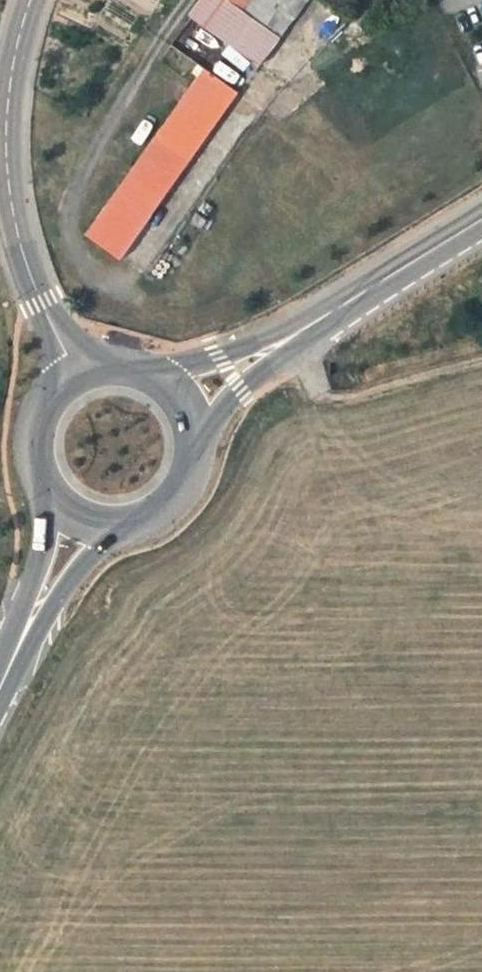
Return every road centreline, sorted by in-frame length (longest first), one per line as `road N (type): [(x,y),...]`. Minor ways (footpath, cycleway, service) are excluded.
road 1 (secondary): [(32,0),(6,115),(19,244)]
road 2 (primary): [(356,290),(153,372)]
road 3 (primary): [(195,430),(356,290)]
road 4 (primary): [(5,677),(84,560),(128,527)]
road 5 (primary): [(49,499),(5,677)]
road 6 (secondary): [(112,362),(69,329),(19,244)]
road 7 (secondary): [(19,244),(54,386)]
road 8 (primary): [(356,290),(481,218)]
road 9 (primary): [(128,527),(177,499),(191,475),(195,430)]
road 10 (primary): [(54,386),(30,433),(37,479),(49,499)]

